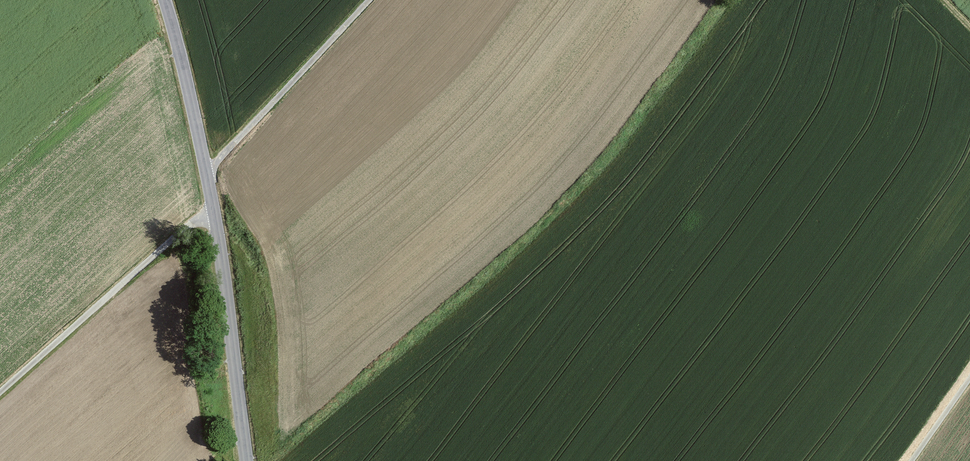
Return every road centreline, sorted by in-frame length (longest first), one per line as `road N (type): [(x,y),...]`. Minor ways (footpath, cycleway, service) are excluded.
road 1 (tertiary): [(164,0),(215,214),(247,460)]
road 2 (track): [(215,214),(184,229),(0,391)]
road 3 (track): [(206,172),(367,0)]

